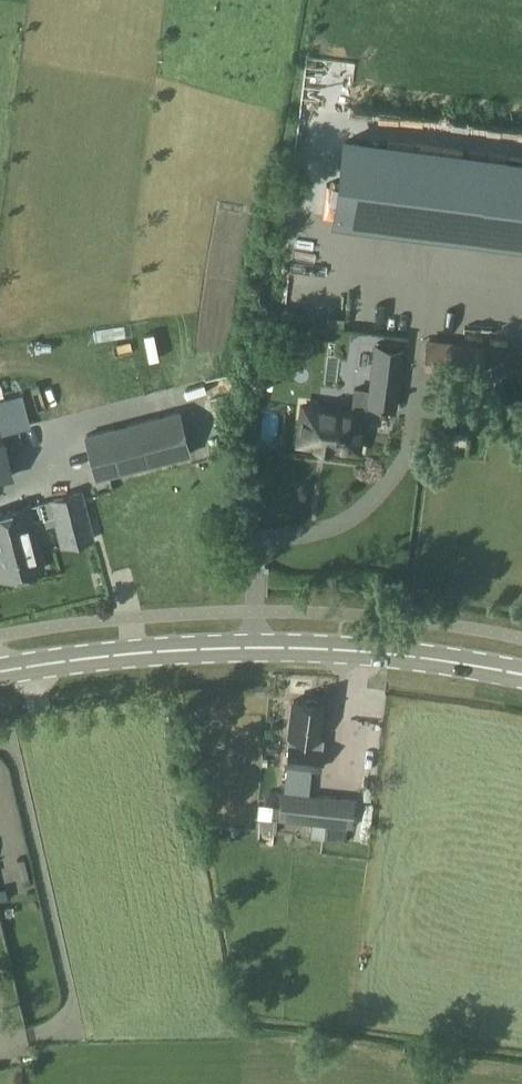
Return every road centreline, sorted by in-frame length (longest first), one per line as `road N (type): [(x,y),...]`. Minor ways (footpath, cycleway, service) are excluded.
road 1 (secondary): [(521,676),(350,650),(257,649),(154,651),(0,671)]

